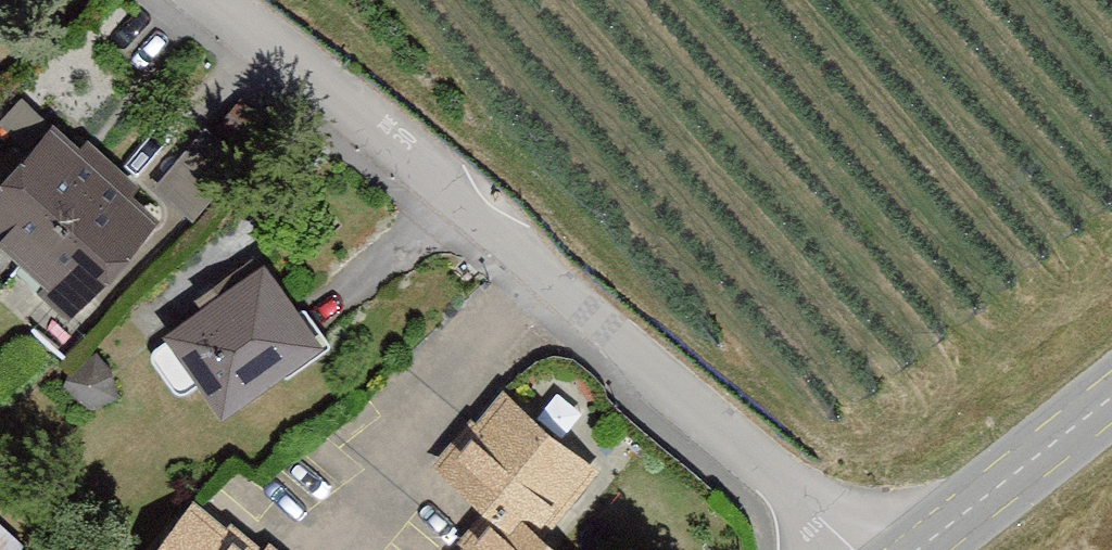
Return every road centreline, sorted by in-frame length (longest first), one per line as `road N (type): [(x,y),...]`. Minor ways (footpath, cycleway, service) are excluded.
road 1 (residential): [(204,0),(857,549)]
road 2 (secondary): [(1111,397),(917,549)]

